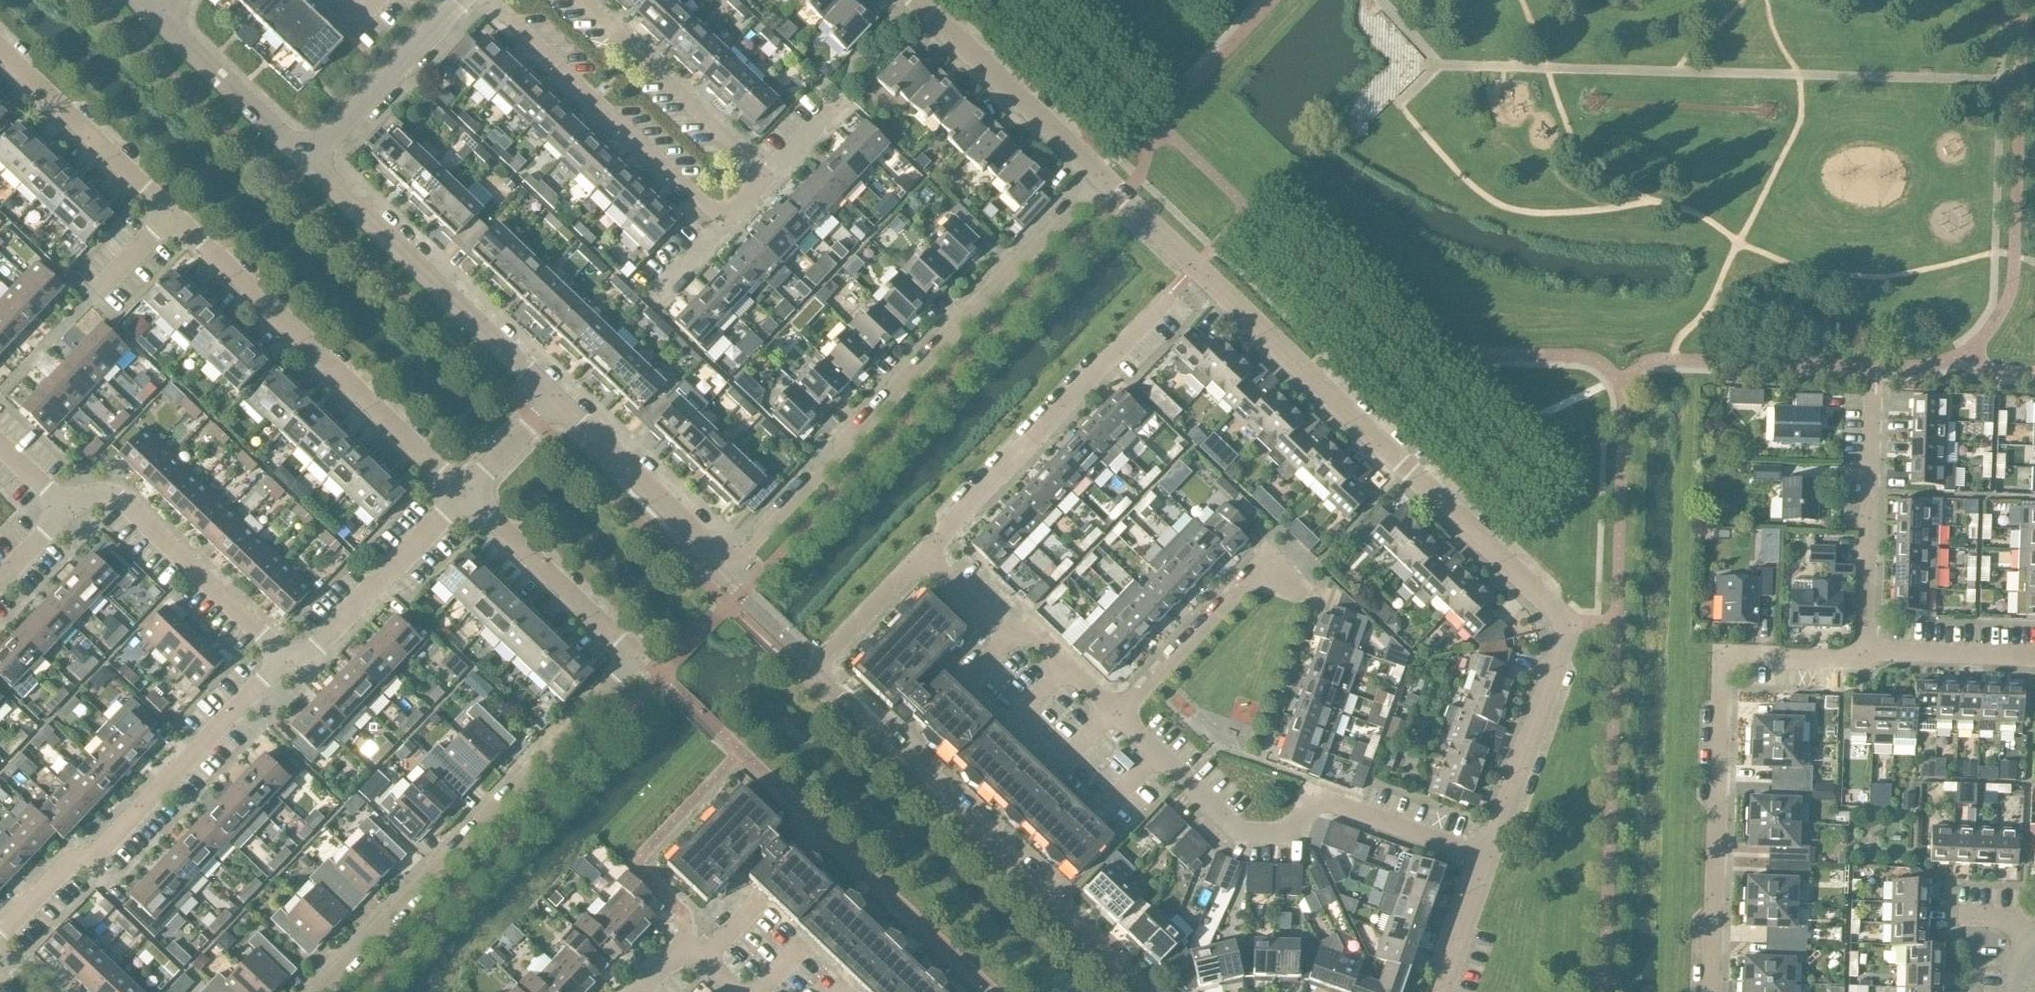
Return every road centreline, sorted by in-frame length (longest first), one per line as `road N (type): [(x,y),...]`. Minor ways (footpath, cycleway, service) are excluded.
road 1 (residential): [(1485,859),(1553,660),(1558,621),(1101,179)]
road 2 (residential): [(316,991),(638,658),(465,492)]
road 3 (residential): [(465,492),(0,49)]
road 4 (residential): [(1136,991),(812,674),(923,554)]
road 5 (residential): [(727,569),(1101,179)]
road 6 (residential): [(1710,991),(1723,656),(1852,660),(1866,650)]
road 7 (residential): [(1485,859),(1310,794),(1292,835),(1236,830),(1118,718)]
road 8 (residential): [(0,933),(68,862),(101,849),(287,657)]
road 9 (residential): [(923,554),(1169,296)]
road 10 (residential): [(553,397),(306,161)]
road 11 (residential): [(491,0),(723,220)]
road 12 (residential): [(287,657),(103,486),(64,515)]
road 13 (residential): [(1118,718),(1259,571),(1312,601)]
road 14 (residential): [(1118,718),(1031,631),(1009,635),(923,554)]
road 15 (residential): [(1866,650),(1874,389)]
road 16 (residential): [(1101,179),(914,0)]
road 17 (residential): [(764,177),(581,0)]
road 18 (residential): [(287,657),(321,643),(465,492)]
road 19 (residential): [(727,569),(553,397)]
road 20 (residential): [(306,161),(461,0)]
road 21 (residential): [(306,161),(157,17)]
road 22 (residential): [(1866,650),(2034,657)]
road 23 (residential): [(742,991),(688,940),(638,991)]
road 24 (residential): [(1437,991),(1485,859)]
road 25 (residential): [(465,492),(553,397)]

